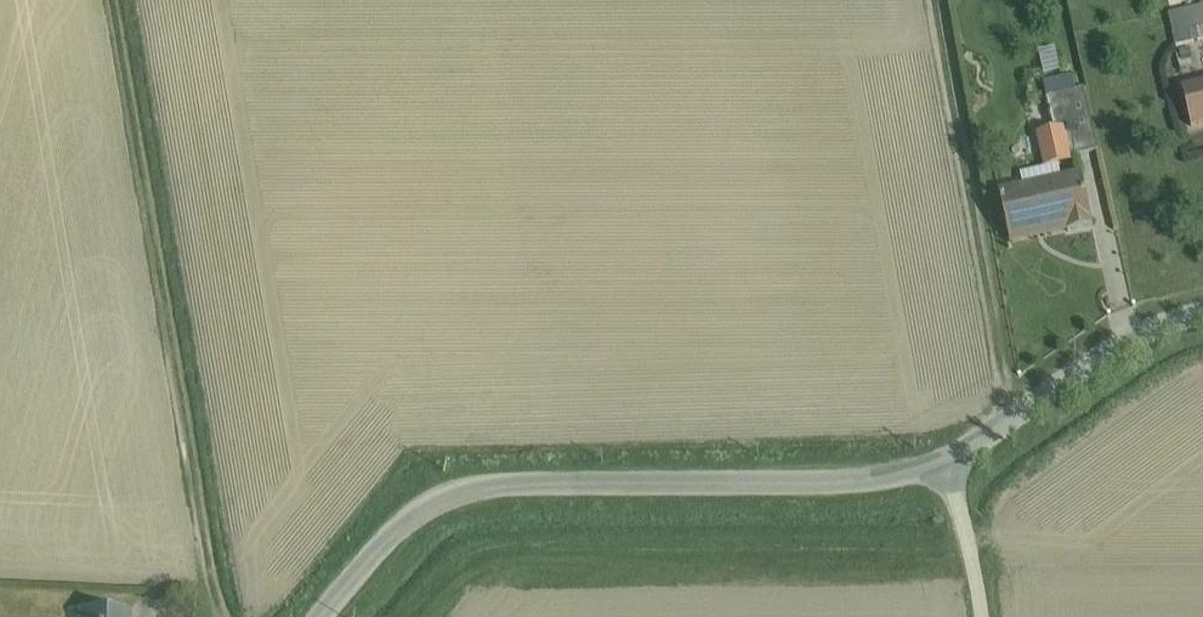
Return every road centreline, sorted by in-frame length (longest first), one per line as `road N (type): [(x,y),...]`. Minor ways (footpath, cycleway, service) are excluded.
road 1 (unclassified): [(322,616),(400,529),(472,491),(862,482),(942,464)]
road 2 (track): [(222,616),(114,0)]
road 3 (track): [(1012,421),(932,0)]
road 4 (unclassified): [(942,464),(1110,352),(1202,314)]
road 5 (unclassified): [(982,616),(942,464)]

